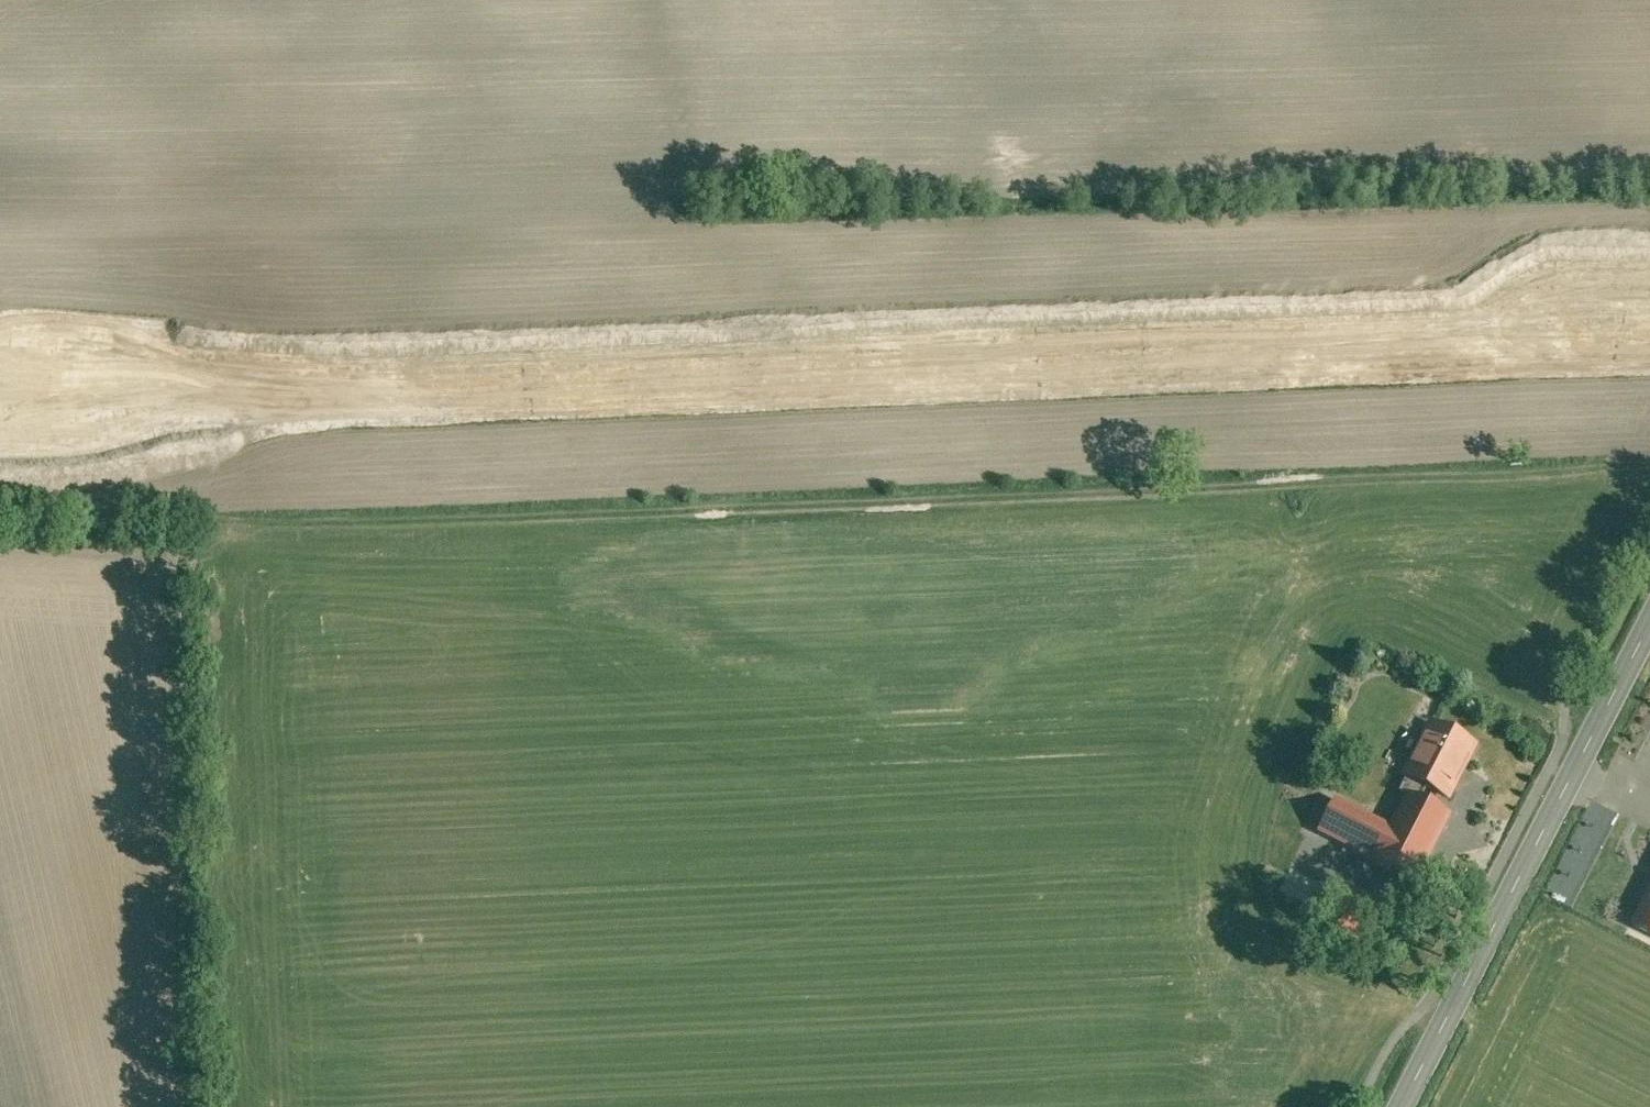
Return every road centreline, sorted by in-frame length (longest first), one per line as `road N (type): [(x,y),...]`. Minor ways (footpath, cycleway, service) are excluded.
road 1 (tertiary): [(1649,623),(1401,1106)]

